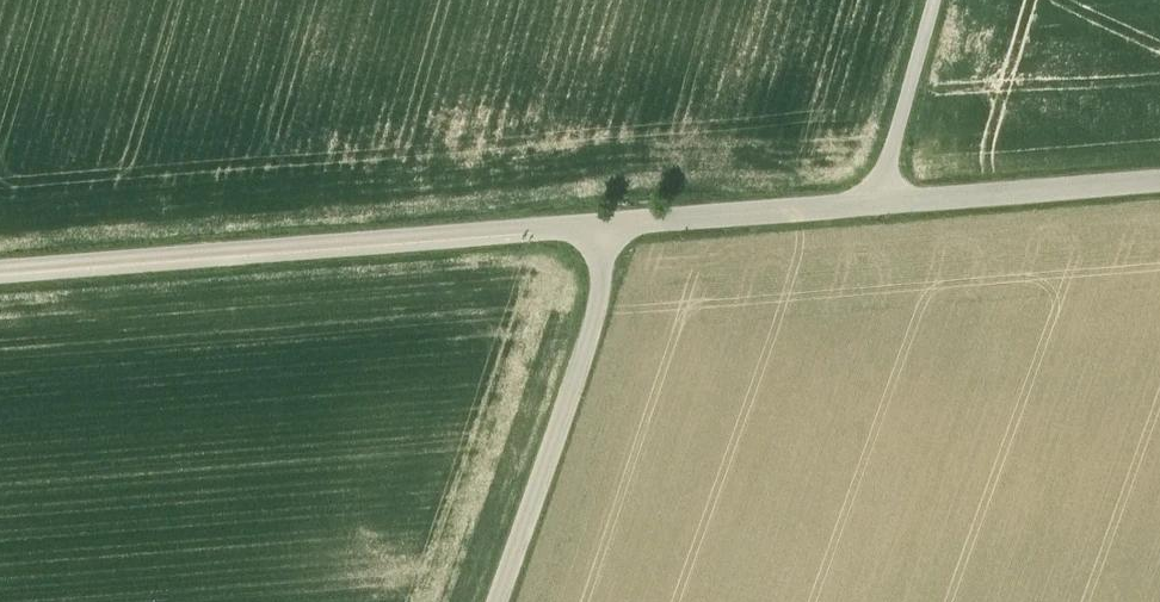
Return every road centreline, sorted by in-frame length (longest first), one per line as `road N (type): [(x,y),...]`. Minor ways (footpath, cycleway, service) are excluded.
road 1 (unclassified): [(0,271),(1159,180)]
road 2 (track): [(496,601),(588,341),(604,278),(606,224)]
road 3 (track): [(874,203),(933,0)]

